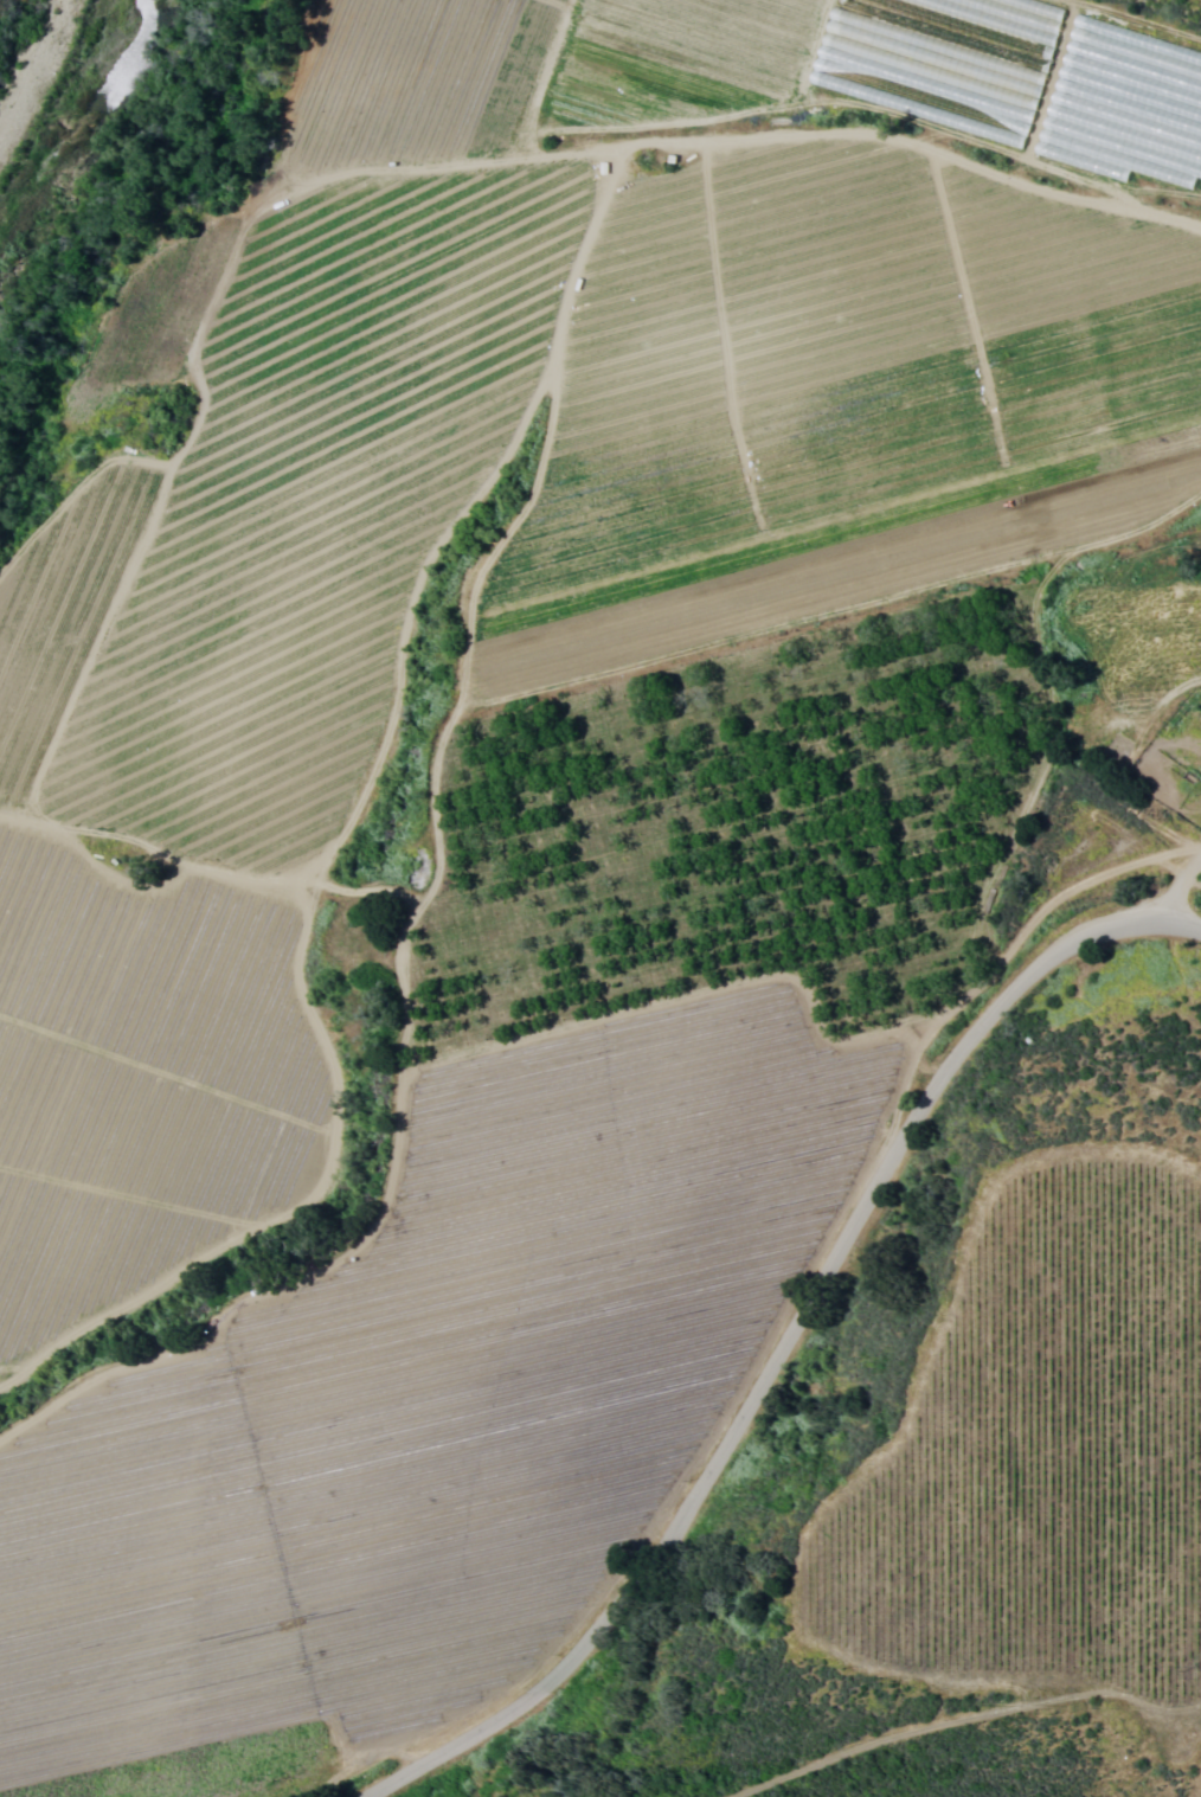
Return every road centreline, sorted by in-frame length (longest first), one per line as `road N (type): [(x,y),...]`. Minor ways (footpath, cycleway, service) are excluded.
road 1 (tertiary): [(374,1796),(507,1719),(561,1667),(790,1333),(921,1100),(1001,1002),(1054,957),(1085,944),(1155,931),(1200,935)]

